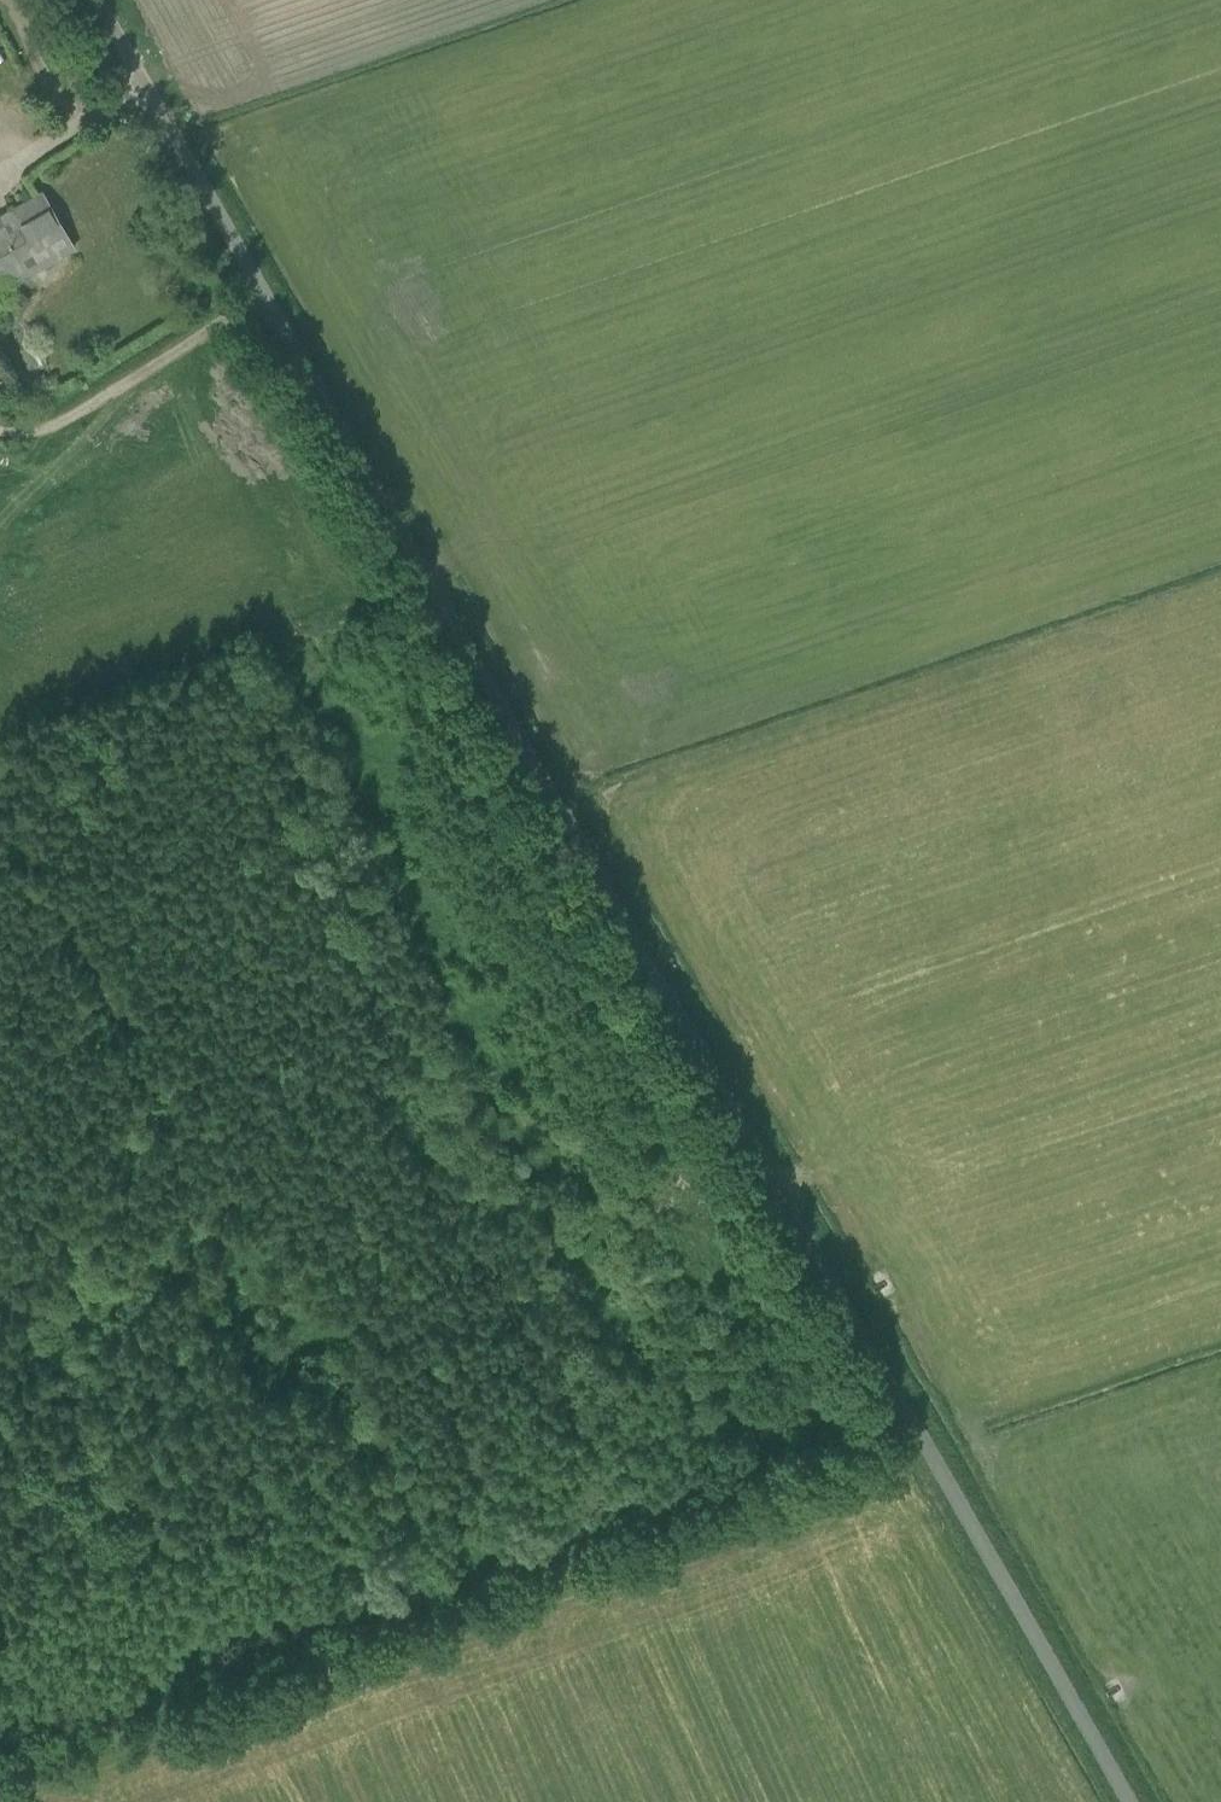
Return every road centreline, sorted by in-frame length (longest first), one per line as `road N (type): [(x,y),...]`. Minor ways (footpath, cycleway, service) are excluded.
road 1 (unclassified): [(1133,1801),(103,0)]

